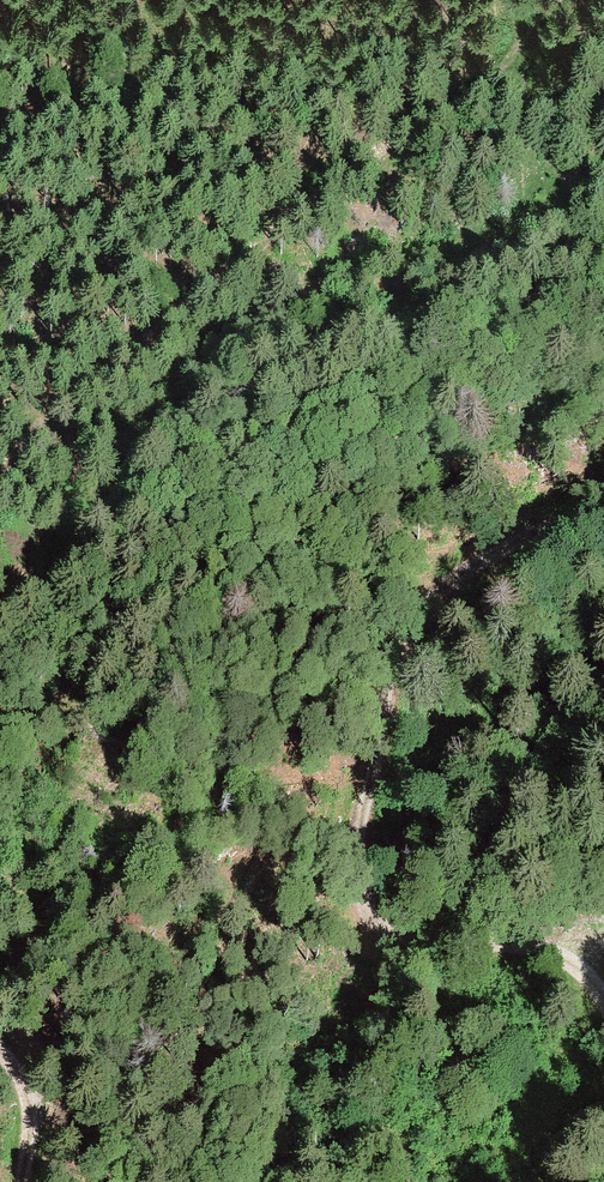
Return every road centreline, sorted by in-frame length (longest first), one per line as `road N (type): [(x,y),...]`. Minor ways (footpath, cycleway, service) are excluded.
road 1 (track): [(603,507),(540,530),(450,585),(413,626),(384,691),(353,842),(363,905),(396,932),(426,939),(530,936),(572,947),(603,992)]
road 2 (track): [(240,245),(499,66),(557,0)]
road 3 (track): [(21,1181),(27,1101),(16,1072),(0,1057)]

